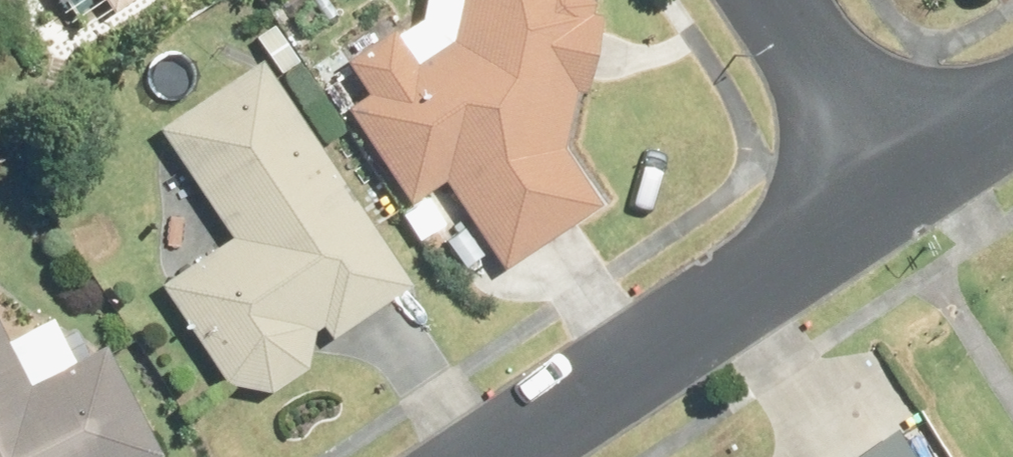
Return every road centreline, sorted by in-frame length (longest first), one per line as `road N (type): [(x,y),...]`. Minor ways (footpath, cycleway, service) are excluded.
road 1 (residential): [(480,456),(876,188)]
road 2 (residential): [(756,0),(876,188)]
road 3 (residential): [(876,188),(1012,93)]

